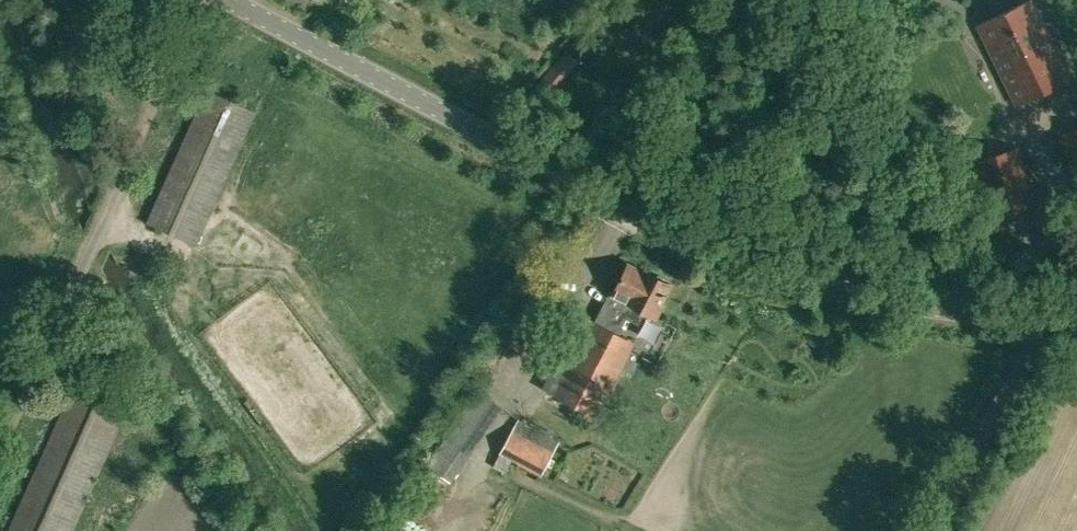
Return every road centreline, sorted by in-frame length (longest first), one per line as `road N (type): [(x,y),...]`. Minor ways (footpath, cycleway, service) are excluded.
road 1 (tertiary): [(1076,298),(1043,310),(965,314),(760,270),(671,235),(224,0)]
road 2 (track): [(0,426),(104,226),(207,0)]
road 3 (track): [(1043,310),(940,530)]

